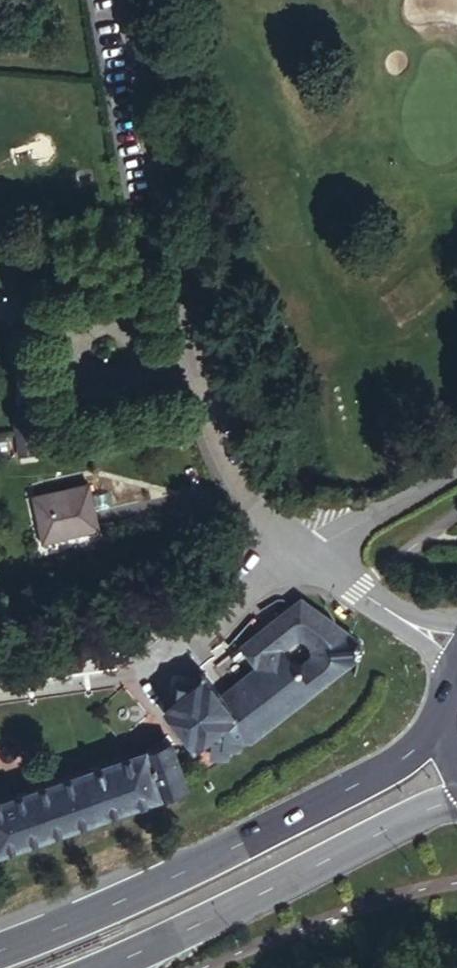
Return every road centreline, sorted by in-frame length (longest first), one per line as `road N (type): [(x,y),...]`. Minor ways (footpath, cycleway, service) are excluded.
road 1 (trunk): [(446,729),(341,798),(86,916),(0,945)]
road 2 (trunk): [(105,967),(456,802)]
road 3 (residential): [(296,553),(456,467)]

